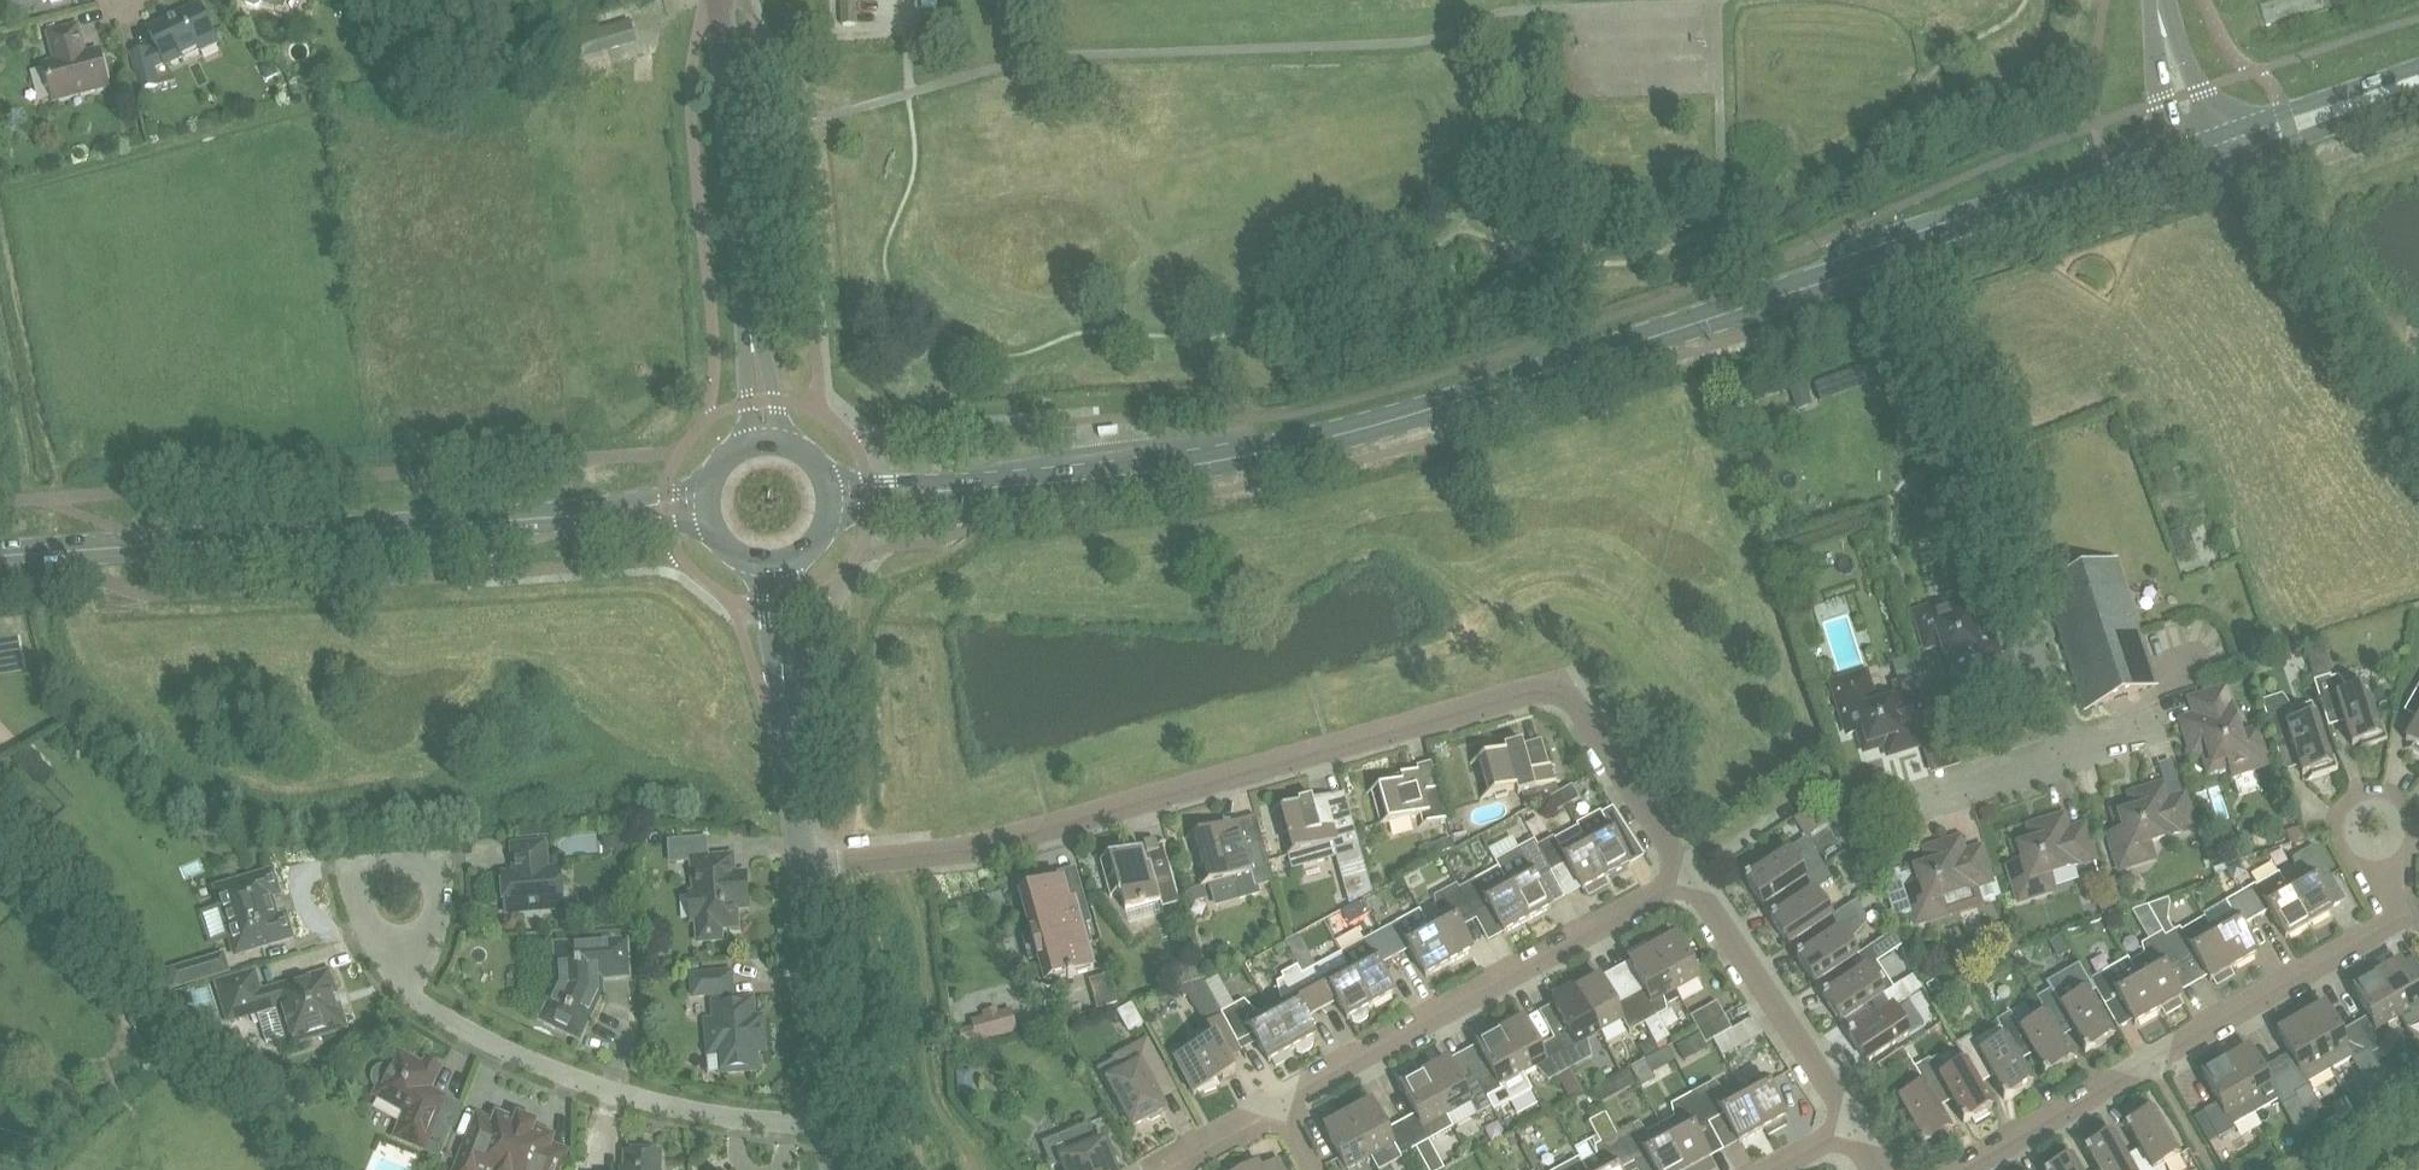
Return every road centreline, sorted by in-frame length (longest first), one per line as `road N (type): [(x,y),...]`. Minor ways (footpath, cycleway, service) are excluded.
road 1 (secondary): [(833,502),(1110,479),(1314,446),(1426,417),(1900,259)]
road 2 (residential): [(1693,879),(1577,704),(1549,694),(975,852),(811,861)]
road 3 (secondary): [(0,557),(710,510)]
road 4 (residential): [(834,1127),(679,1113),(505,1053),(423,1003),(407,969),(404,905)]
road 5 (residential): [(2076,757),(1900,259)]
road 6 (residential): [(1974,1169),(2402,923)]
road 7 (residential): [(1285,1107),(1693,879)]
road 8 (tertiary): [(767,446),(723,0)]
road 9 (secondary): [(1900,259),(2204,157)]
road 10 (residential): [(1851,1129),(1693,879)]
road 11 (unclassified): [(834,1127),(811,861)]
road 12 (secondary): [(2204,157),(2418,80)]
road 13 (residential): [(2391,870),(2411,858),(2418,825),(2399,801),(2378,796),(2362,801),(2342,831),(2358,865),(2382,873)]
road 14 (unclassified): [(785,738),(781,568)]
road 15 (residential): [(1915,807),(2076,757)]
road 16 (unclassified): [(2204,157),(2170,60),(2162,0)]
road 17 (residential): [(1164,1169),(1285,1107)]
road 18 (residential): [(811,861),(785,738)]

